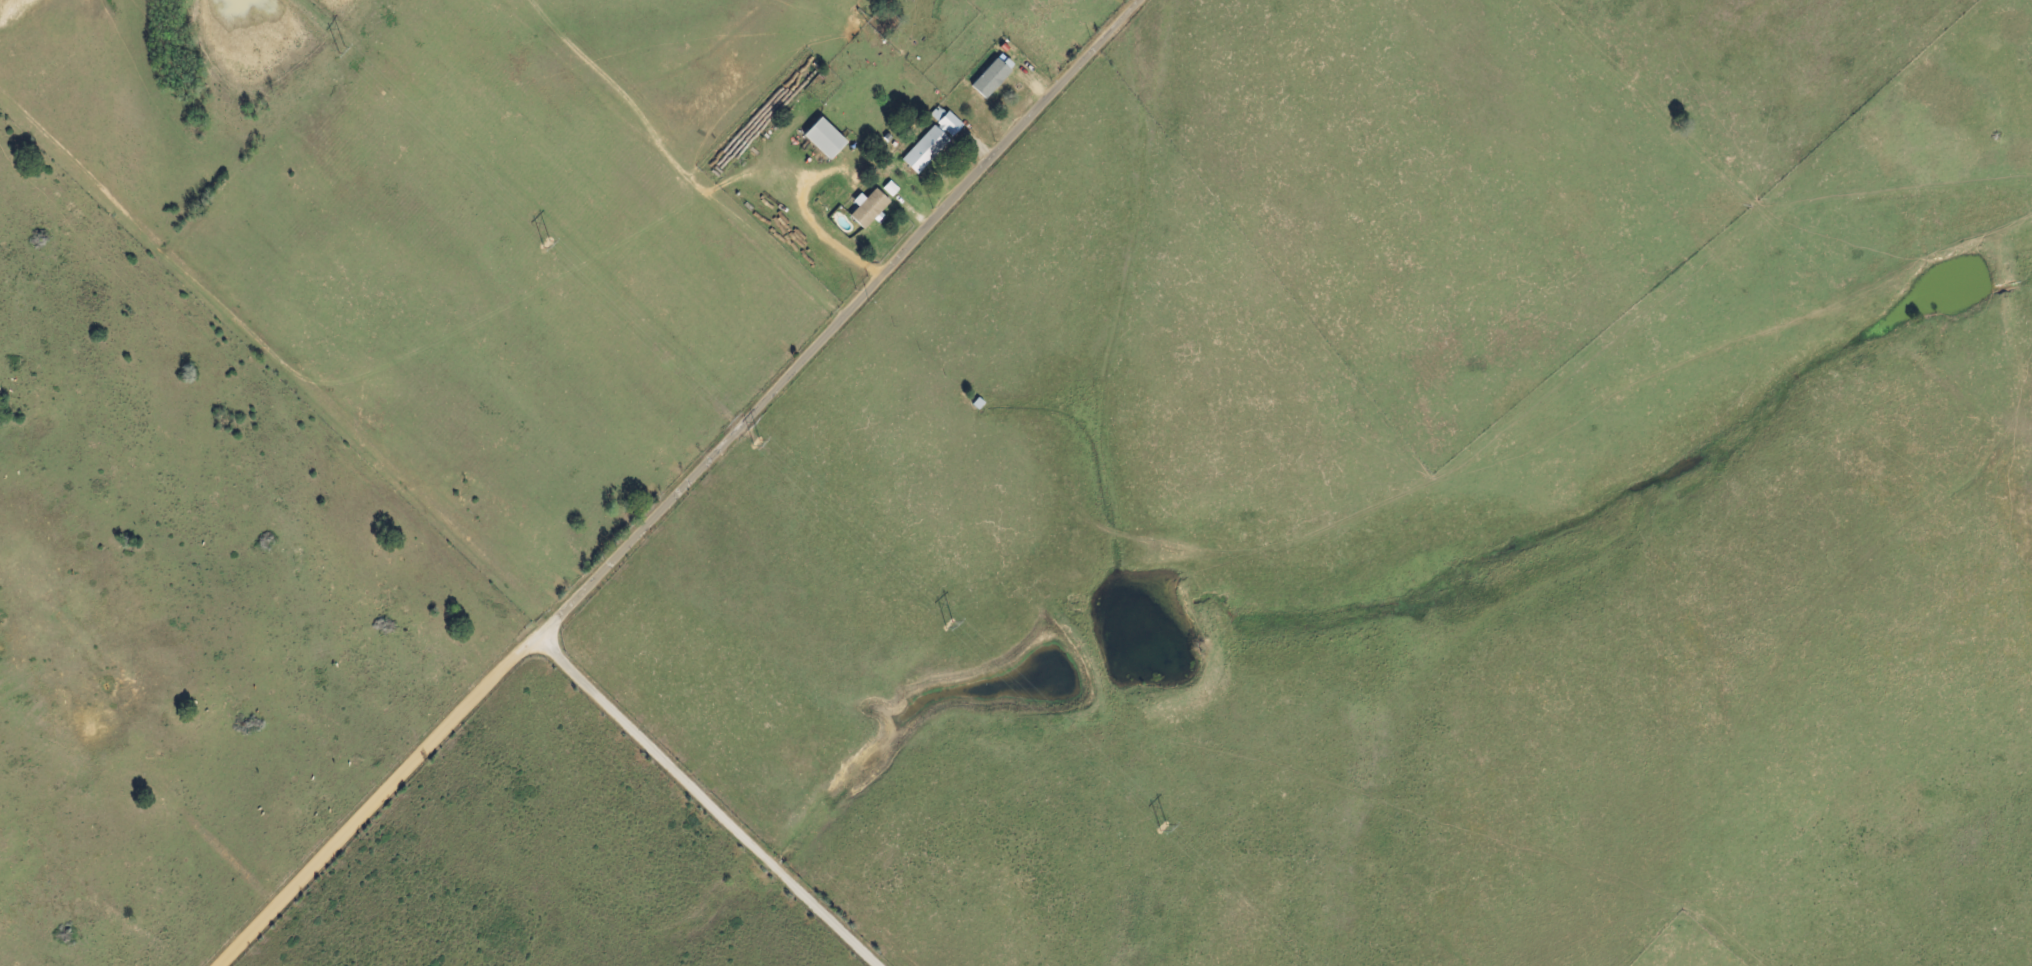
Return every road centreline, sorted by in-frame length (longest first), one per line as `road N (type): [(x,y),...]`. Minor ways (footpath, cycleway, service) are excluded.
road 1 (residential): [(221,965),(745,429),(1138,0)]
road 2 (residential): [(882,965),(534,638)]

